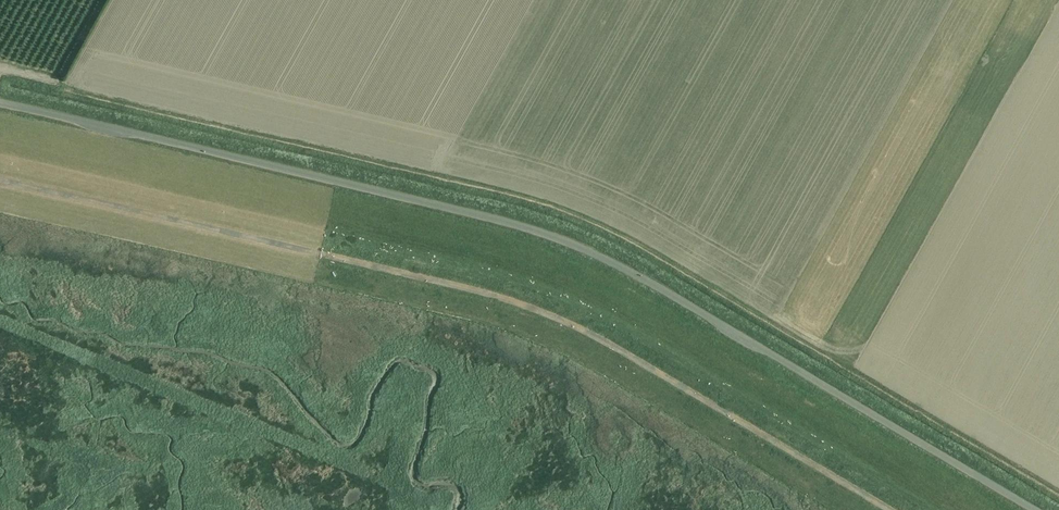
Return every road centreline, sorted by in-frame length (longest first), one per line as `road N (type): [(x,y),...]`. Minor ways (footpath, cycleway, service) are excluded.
road 1 (unclassified): [(1032,509),(656,286),(566,242),(0,104)]
road 2 (track): [(889,509),(581,330),(501,293),(0,178)]

